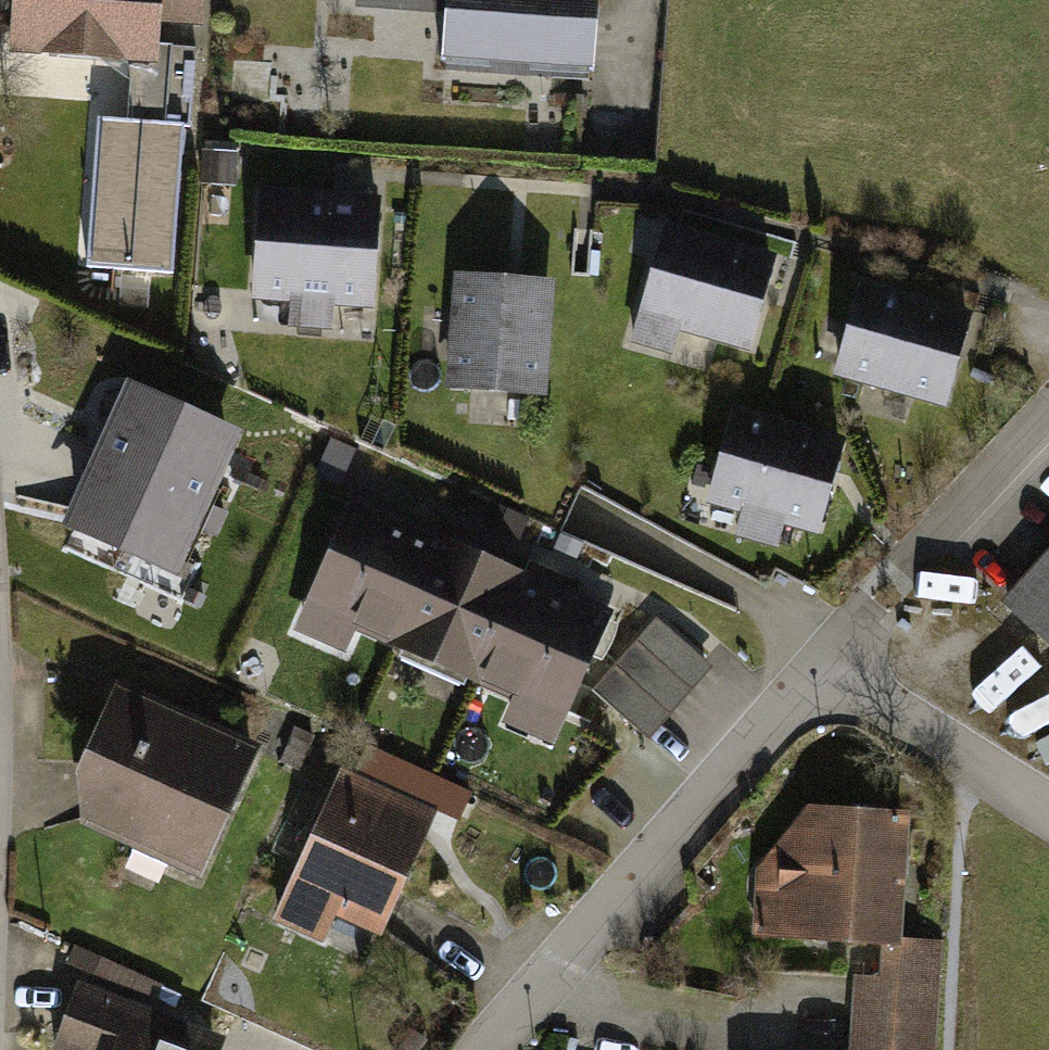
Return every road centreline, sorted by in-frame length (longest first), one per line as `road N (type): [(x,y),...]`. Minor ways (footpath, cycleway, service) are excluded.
road 1 (residential): [(497,1049),(841,655)]
road 2 (residential): [(841,655),(1048,412)]
road 3 (residential): [(841,655),(954,758),(1048,814)]

